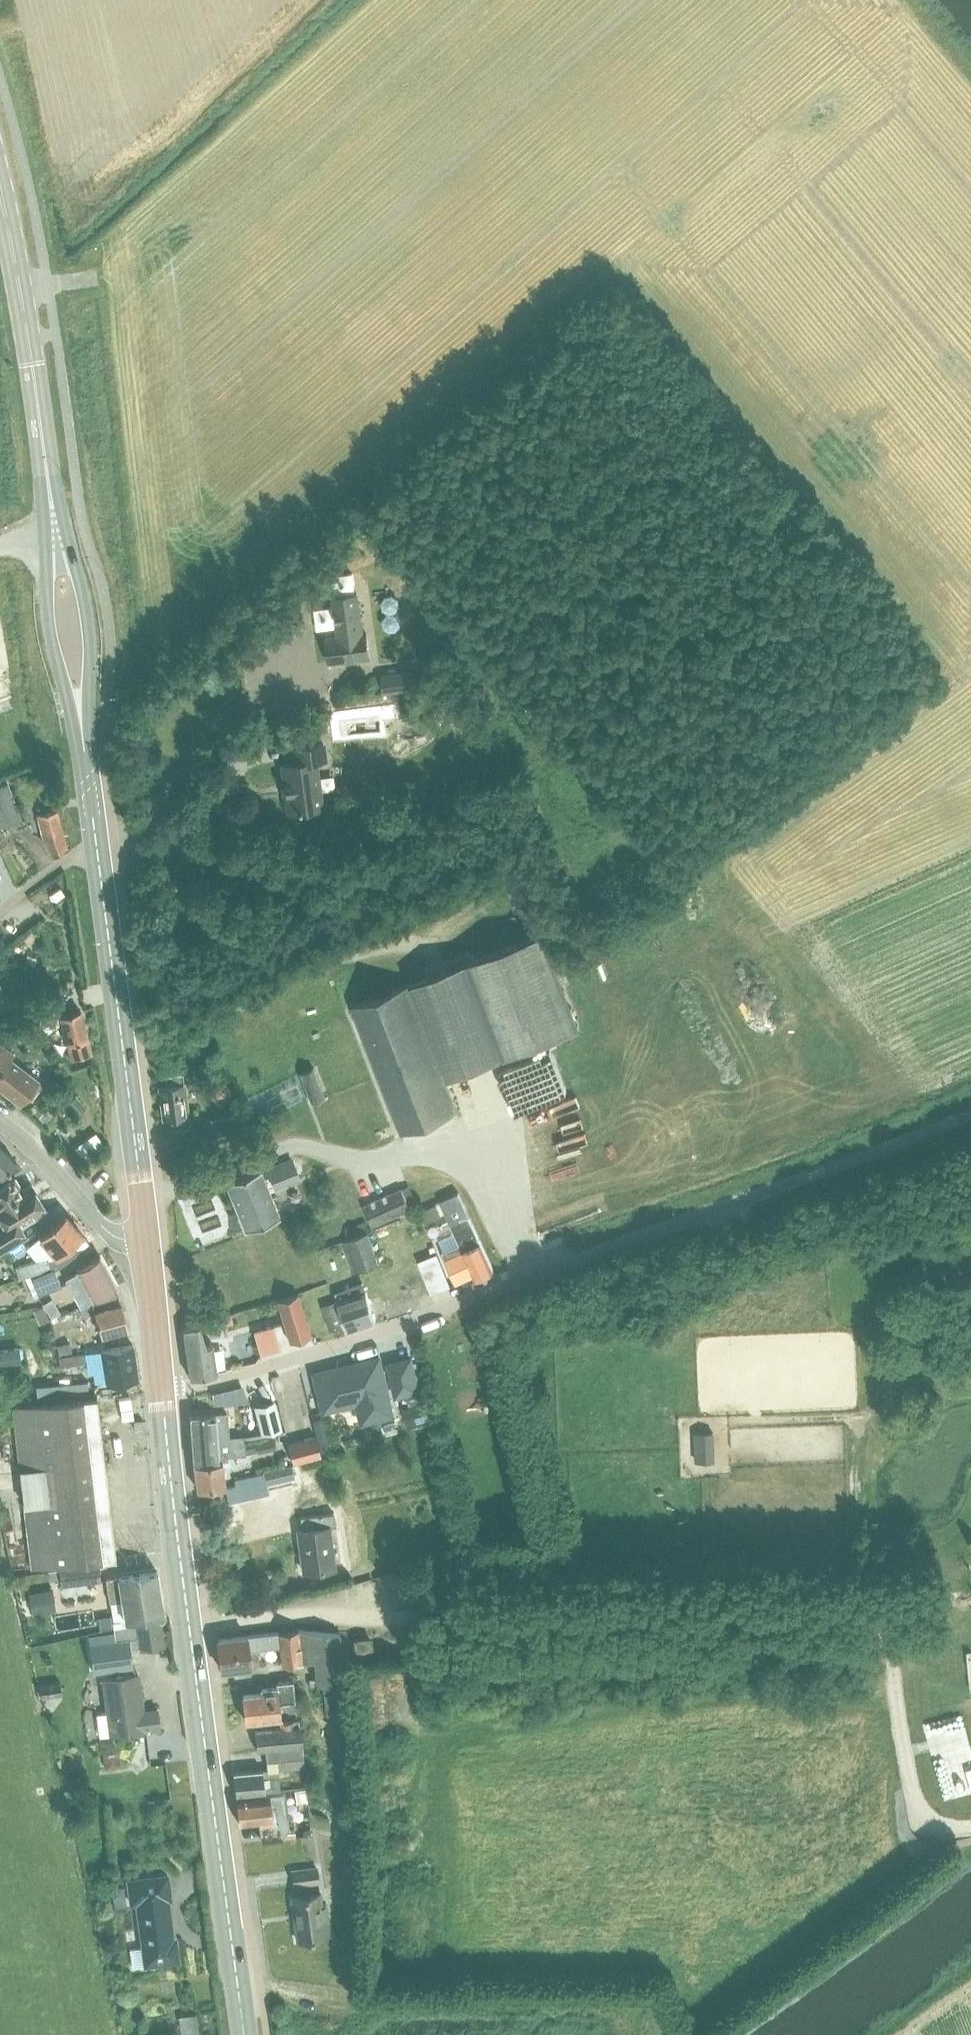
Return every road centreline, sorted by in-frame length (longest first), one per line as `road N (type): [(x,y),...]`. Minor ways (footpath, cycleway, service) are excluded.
road 1 (residential): [(162,1388),(217,1380),(452,1307),(970,1113)]
road 2 (secondary): [(99,855),(57,524),(0,191)]
road 3 (secondary): [(242,2034),(162,1388)]
road 4 (secondary): [(147,1242),(99,855)]
road 5 (residential): [(147,1242),(111,1236),(35,1145),(0,1117)]
road 6 (secondary): [(162,1388),(147,1242)]

